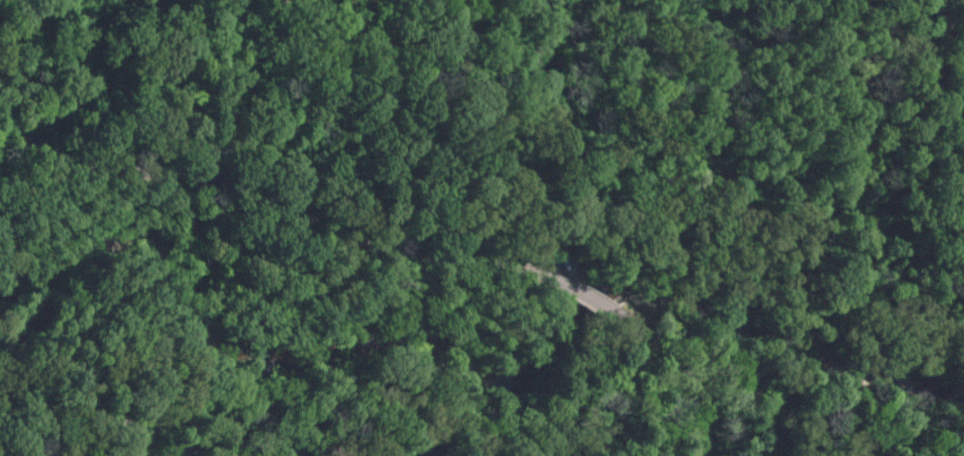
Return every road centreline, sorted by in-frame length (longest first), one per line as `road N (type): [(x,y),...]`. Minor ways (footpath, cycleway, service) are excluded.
road 1 (residential): [(569,286),(531,262),(441,258),(227,185),(83,158),(35,133),(0,99)]
road 2 (residential): [(701,455),(692,371),(622,320)]
road 3 (residential): [(192,455),(122,424),(40,455)]

